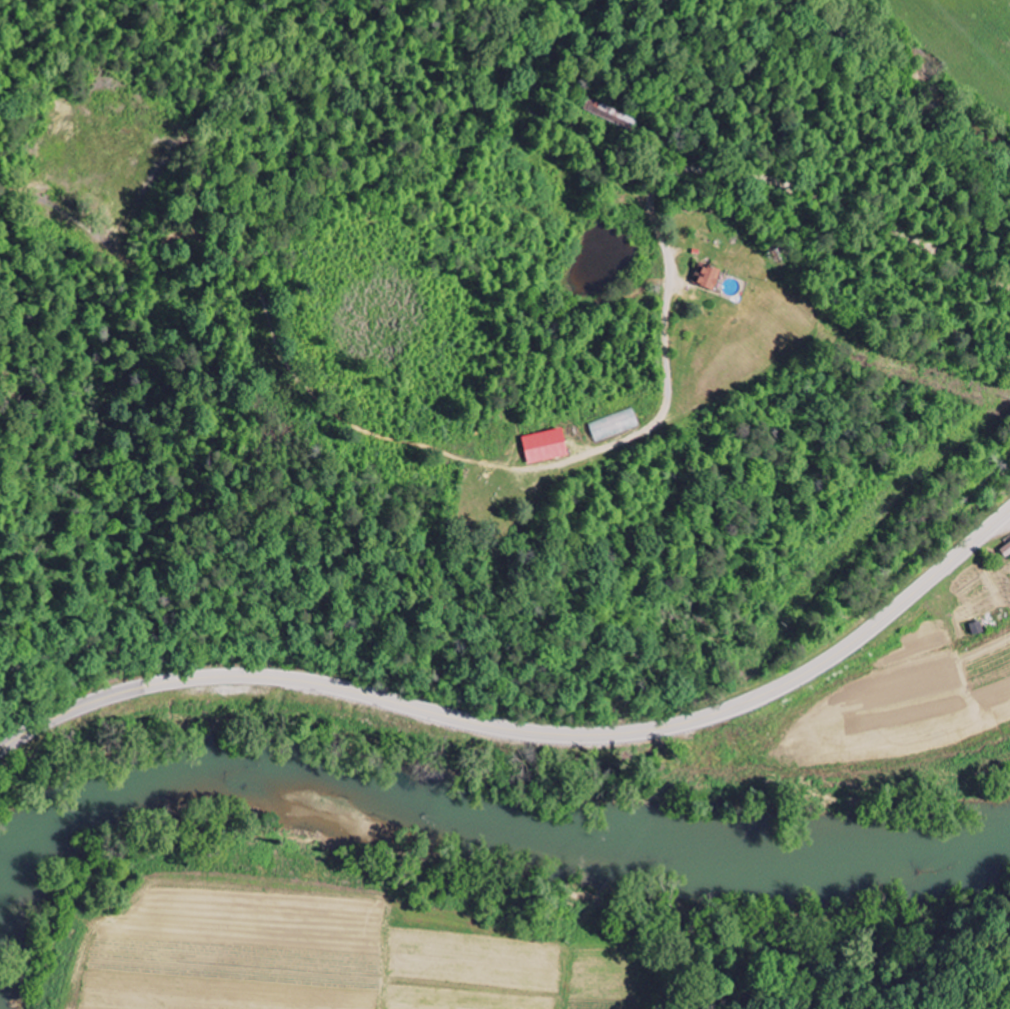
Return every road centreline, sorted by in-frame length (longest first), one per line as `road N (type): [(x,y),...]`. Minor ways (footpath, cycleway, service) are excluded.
road 1 (secondary): [(0,750),(101,699),(232,678),(323,685),(540,733),(674,726),(759,697),(839,652),(1009,511)]
road 2 (residential): [(1009,291),(873,218),(753,177),(680,173),(660,185),(653,205),(670,265),(664,398),(645,426),(597,450)]

